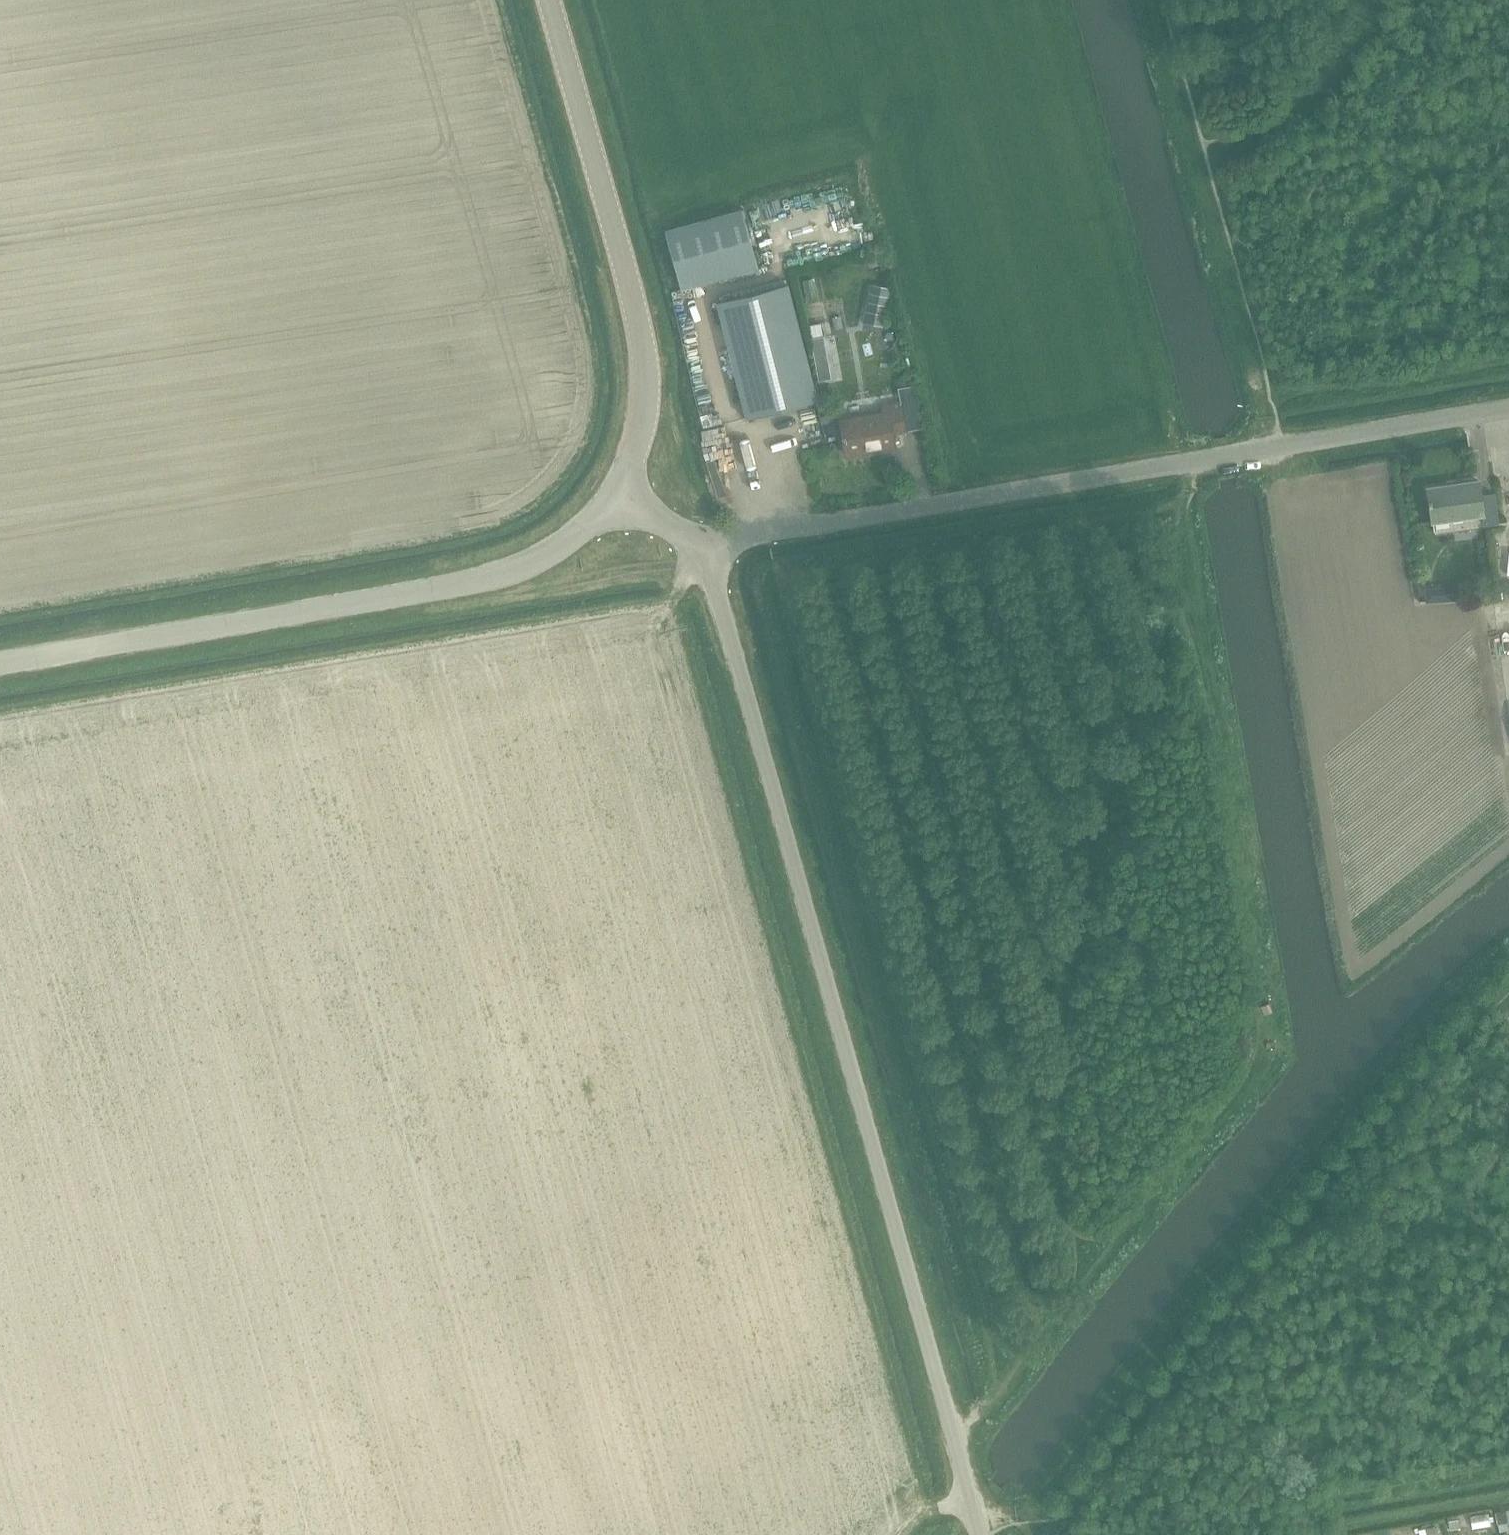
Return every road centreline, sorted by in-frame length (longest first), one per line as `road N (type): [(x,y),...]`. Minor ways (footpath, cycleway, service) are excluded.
road 1 (unclassified): [(979,1534),(703,540)]
road 2 (tertiary): [(703,540),(1508,409)]
road 3 (tertiary): [(0,662),(510,572),(573,538),(618,494)]
road 4 (tertiary): [(618,494),(645,405),(643,346),(550,0)]

